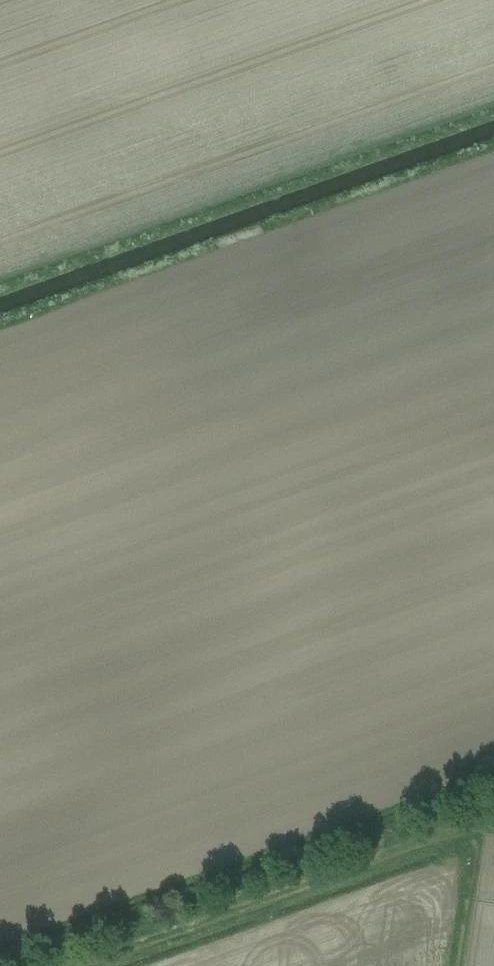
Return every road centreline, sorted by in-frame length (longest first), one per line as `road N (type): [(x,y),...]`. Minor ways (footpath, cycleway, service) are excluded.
road 1 (track): [(493,829),(110,965)]

